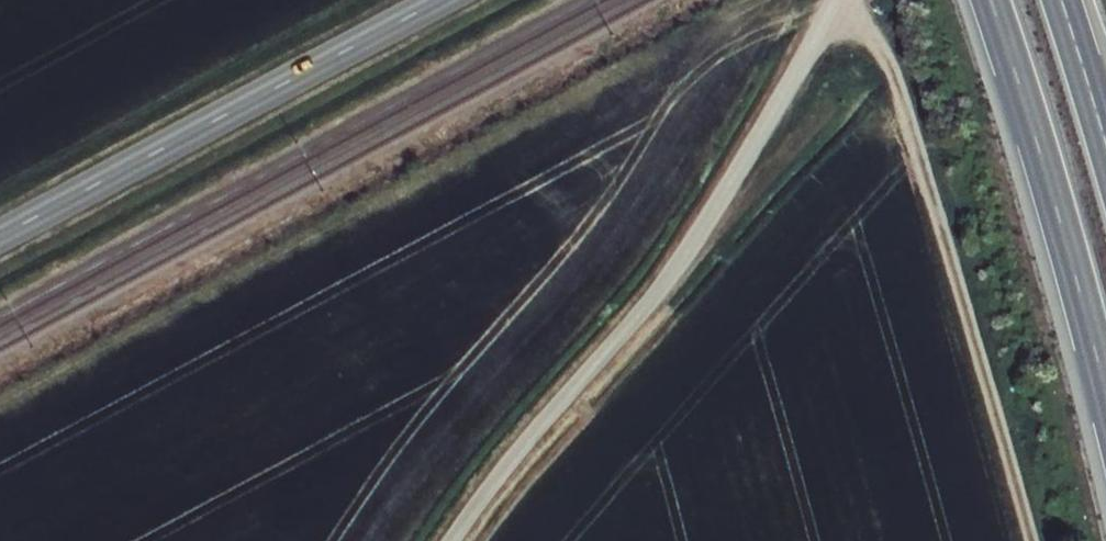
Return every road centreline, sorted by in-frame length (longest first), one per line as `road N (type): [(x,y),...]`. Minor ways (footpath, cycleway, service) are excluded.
road 1 (unclassified): [(446,540),(695,246),(839,0)]
road 2 (track): [(838,2),(886,53),(922,141),(1026,460),(1039,540)]
road 3 (tertiary): [(0,236),(440,0)]
road 4 (trunk): [(991,0),(1105,395)]
road 5 (trunk): [(1105,145),(1061,0)]

